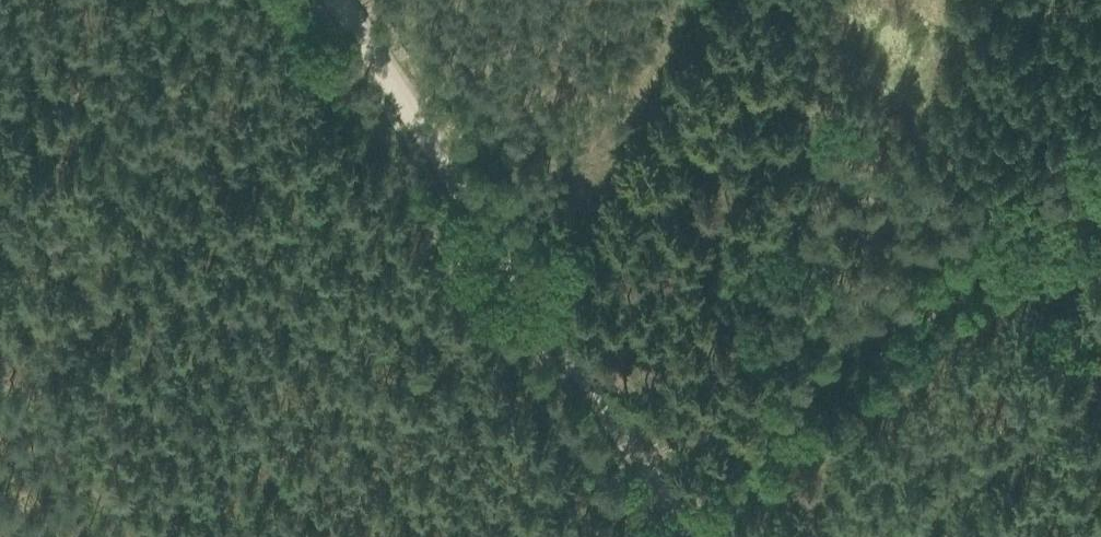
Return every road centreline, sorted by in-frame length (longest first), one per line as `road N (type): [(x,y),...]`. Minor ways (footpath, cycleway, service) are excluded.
road 1 (unclassified): [(686,536),(332,0)]
road 2 (track): [(526,298),(685,0)]
road 3 (track): [(125,536),(0,344)]

